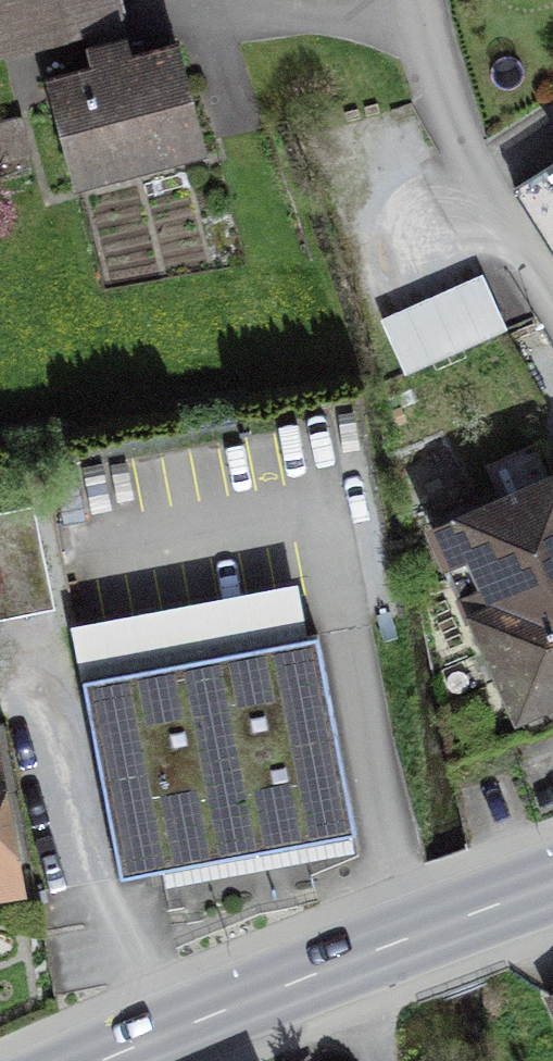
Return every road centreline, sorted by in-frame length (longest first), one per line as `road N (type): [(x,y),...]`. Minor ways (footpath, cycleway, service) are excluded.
road 1 (secondary): [(106,1060),(552,886)]
road 2 (residential): [(552,294),(465,147),(417,0)]

